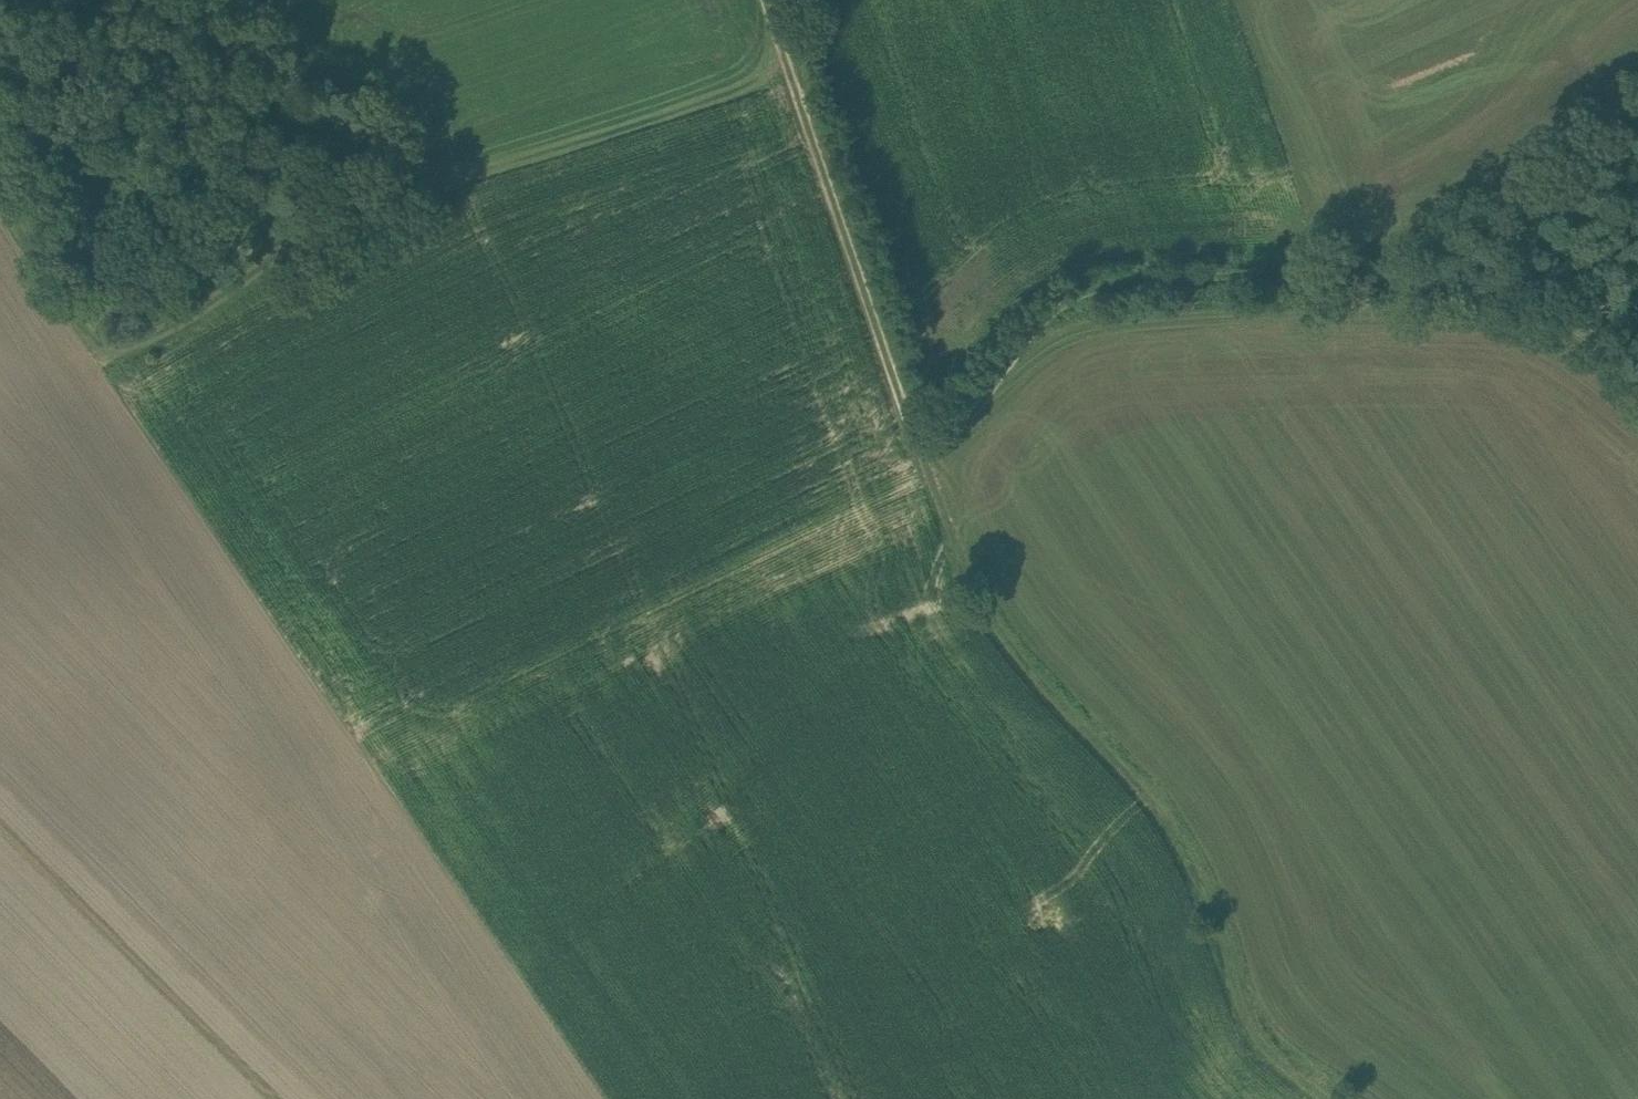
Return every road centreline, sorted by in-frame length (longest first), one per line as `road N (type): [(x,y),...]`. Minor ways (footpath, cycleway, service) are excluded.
road 1 (track): [(1637,295),(1579,285),(1238,282),(1116,285),(1052,301),(999,340),(943,453),(939,485)]
road 2 (track): [(771,0),(979,587)]

